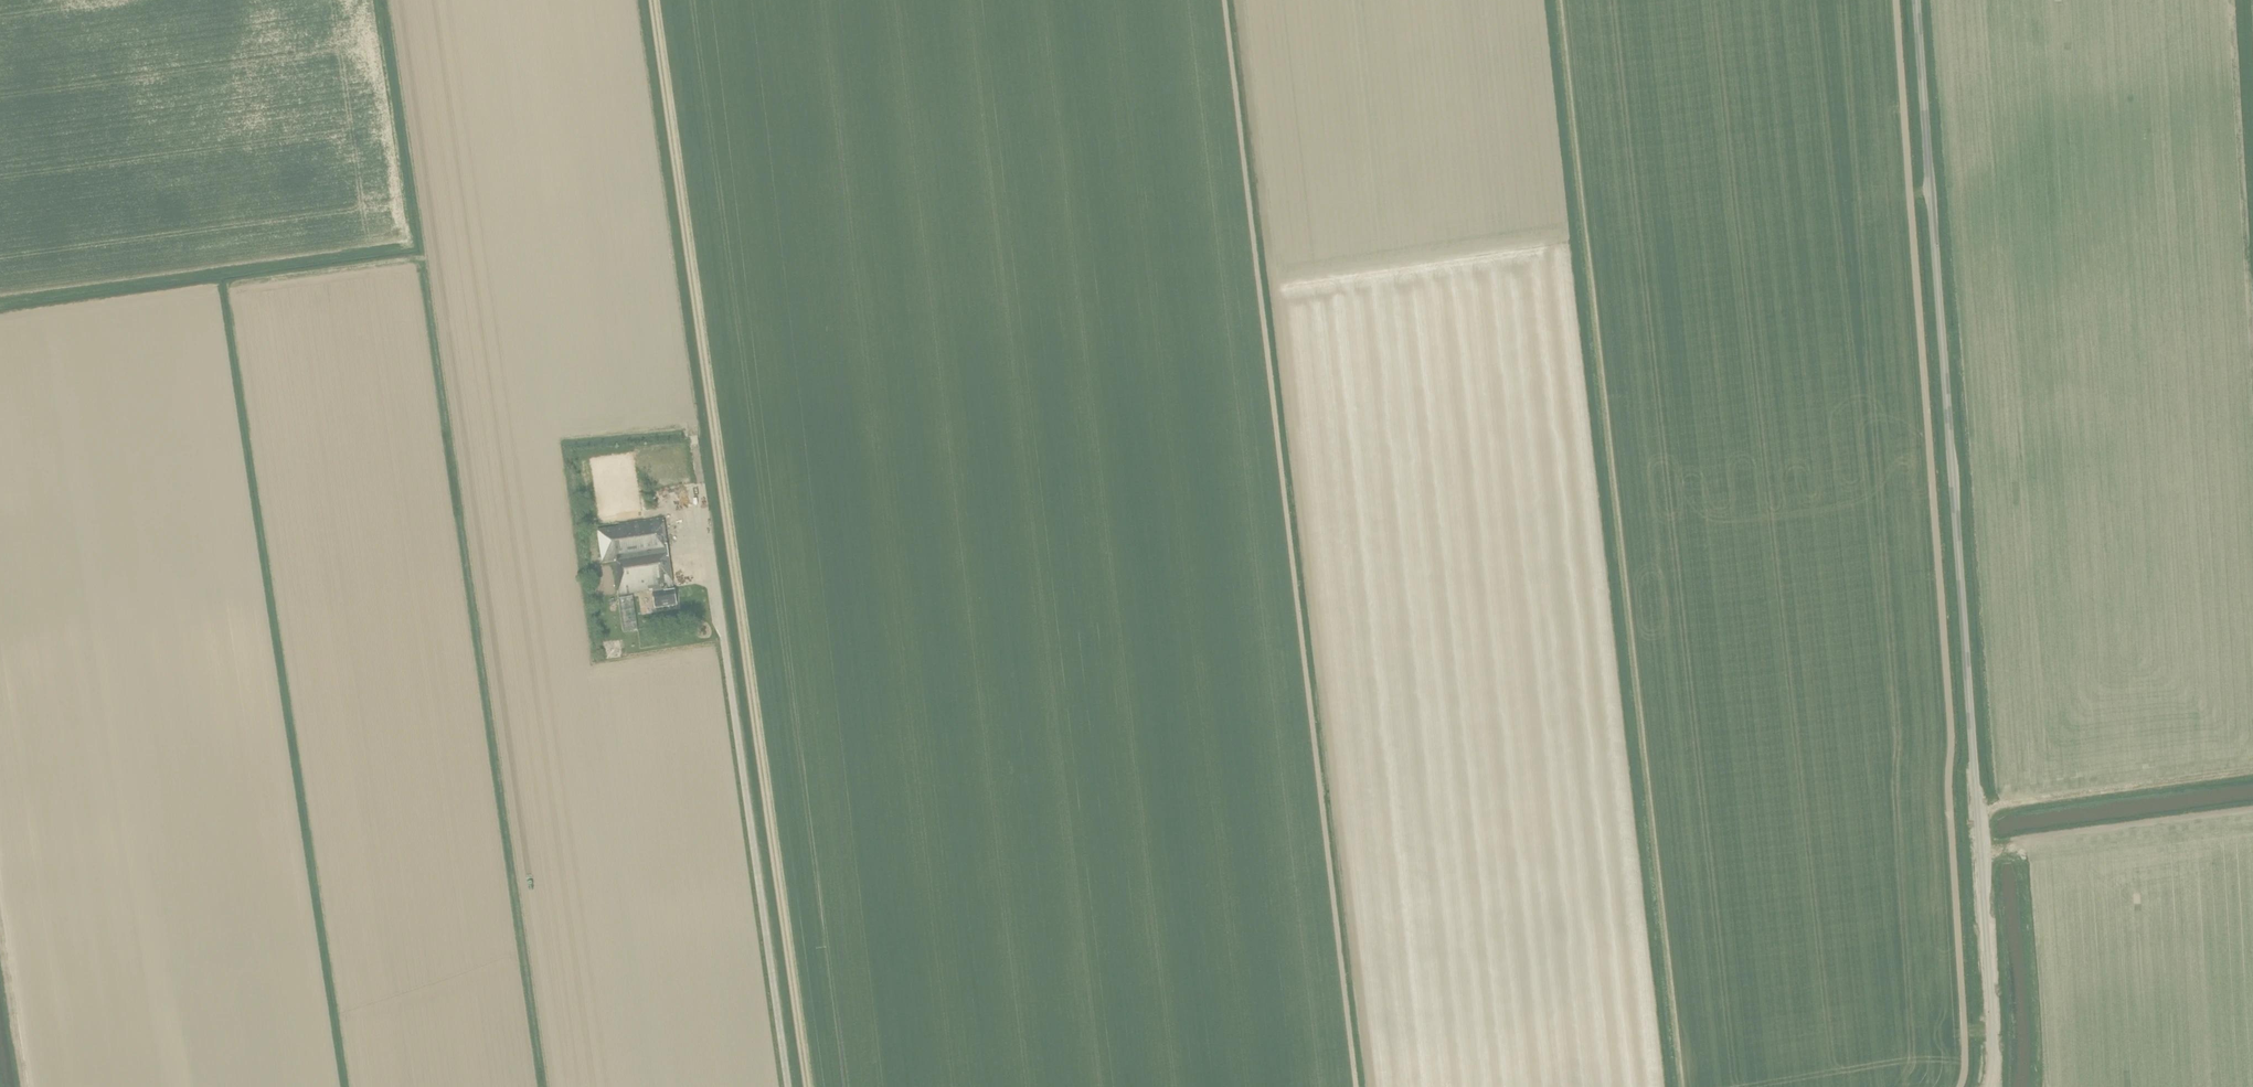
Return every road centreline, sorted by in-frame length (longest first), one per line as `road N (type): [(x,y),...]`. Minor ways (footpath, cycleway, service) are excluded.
road 1 (unclassified): [(1989,1086),(1991,1012),(1916,0)]

